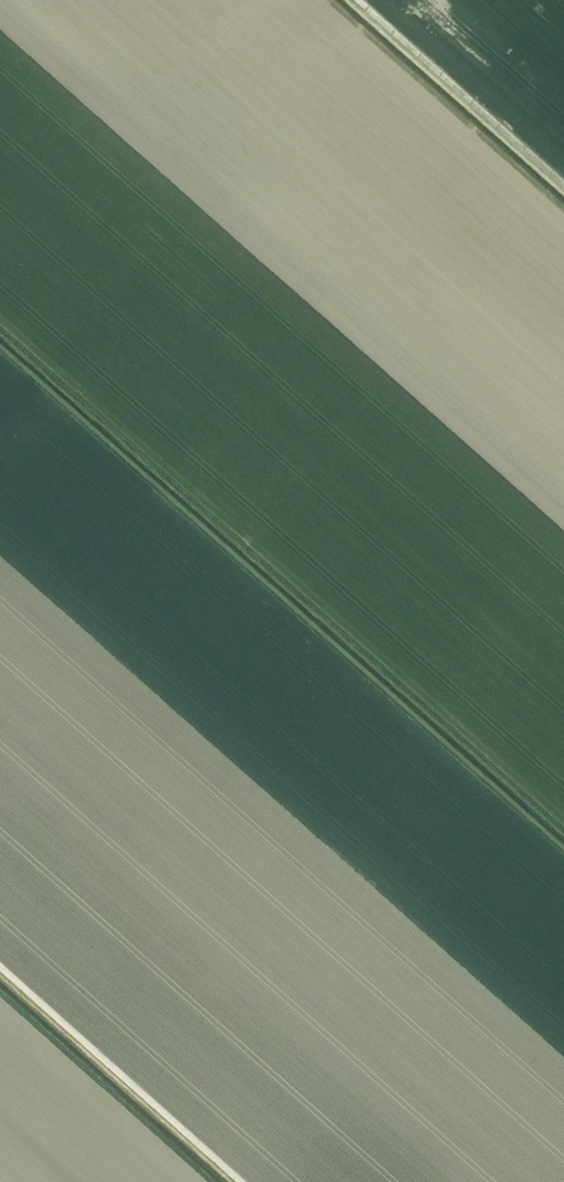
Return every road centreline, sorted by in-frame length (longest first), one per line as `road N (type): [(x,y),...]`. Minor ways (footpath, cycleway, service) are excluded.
road 1 (track): [(241,1181),(0,966)]

